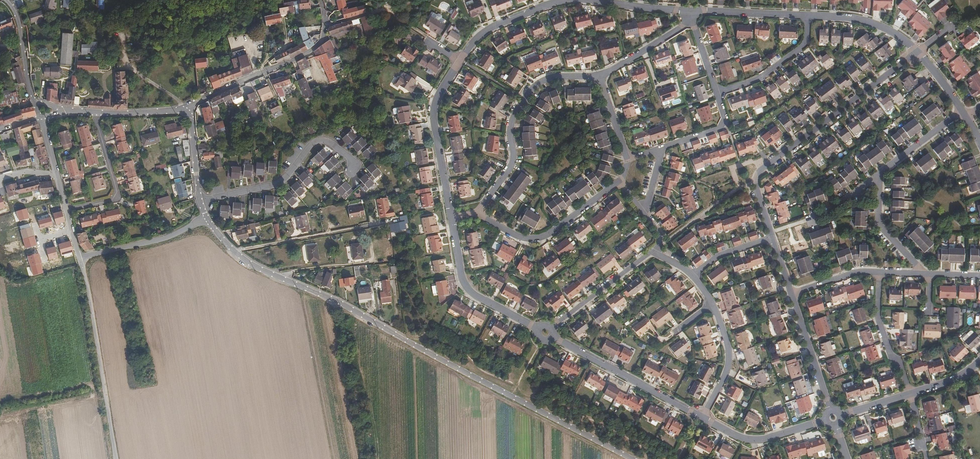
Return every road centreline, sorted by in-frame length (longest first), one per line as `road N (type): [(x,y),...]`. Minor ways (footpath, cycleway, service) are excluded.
road 1 (residential): [(206,217),(260,270),(340,302),(630,458)]
road 2 (residential): [(791,293),(755,177),(917,51)]
road 3 (residential): [(566,0),(497,23),(475,40),(432,108),(451,218)]
road 4 (residential): [(599,76),(554,77),(533,88),(513,119),(510,168),(477,213)]
road 5 (residential): [(702,418),(726,373),(728,343),(714,303),(692,275),(652,252)]
road 6 (residential): [(81,257),(115,458)]
road 7 (residential): [(553,336),(702,418)]
road 8 (residential): [(477,213),(519,237),(544,237),(620,181)]
road 9 (residential): [(190,112),(311,50),(327,24)]
road 10 (residential): [(451,218),(465,285),(538,329)]
road 11 (residential): [(95,112),(118,191),(114,199),(66,211)]
road 12 (unclassified): [(206,217),(167,238),(81,257)]
road 13 (residential): [(716,93),(761,77),(802,46),(808,15)]
road 14 (residential): [(702,418),(754,440),(825,420)]
road 15 (residential): [(879,271),(878,314),(910,394)]
road 16 (residential): [(652,252),(550,327)]
road 17 (residential): [(830,410),(791,293)]

